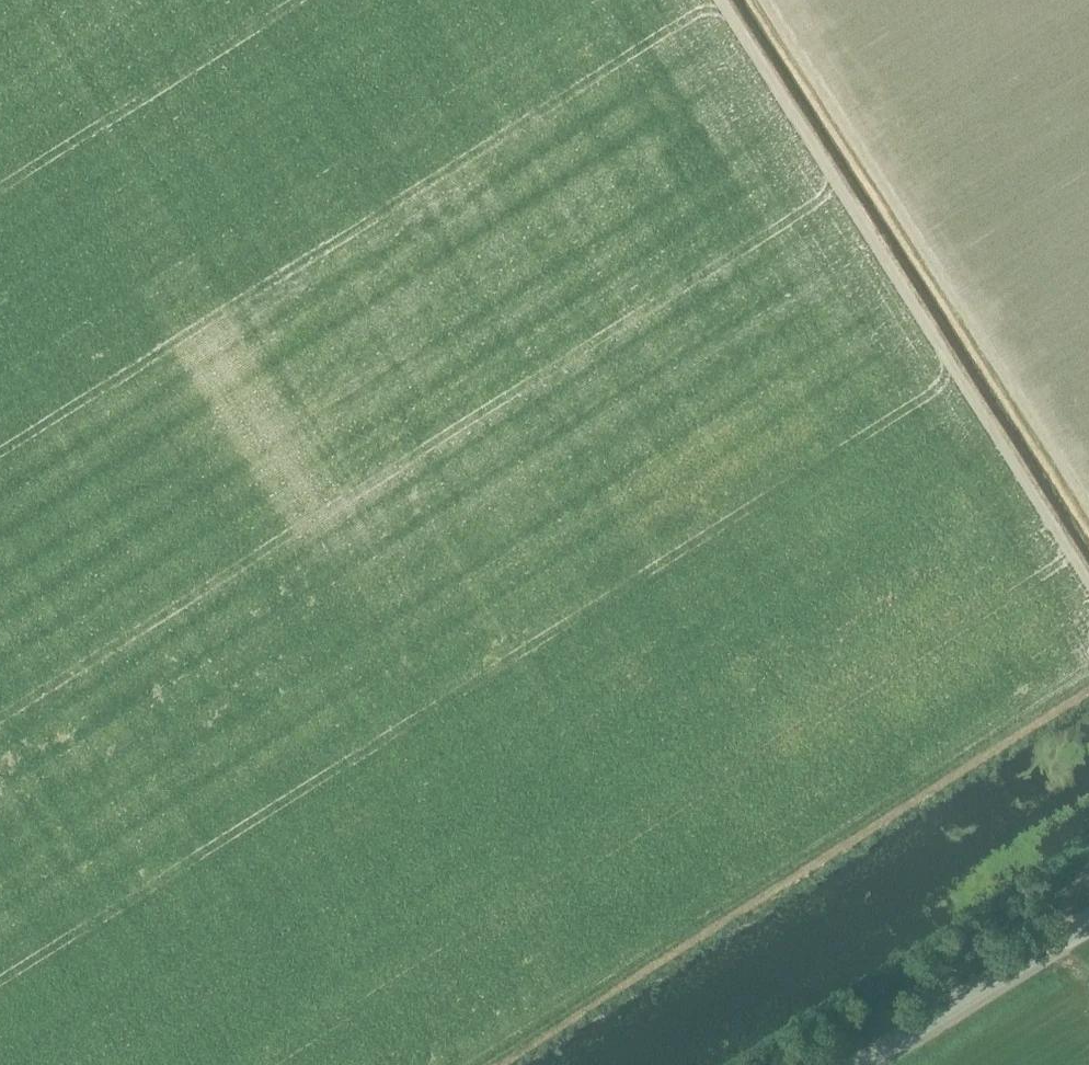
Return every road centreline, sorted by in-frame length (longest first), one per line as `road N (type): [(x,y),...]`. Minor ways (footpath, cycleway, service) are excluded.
road 1 (unclassified): [(864,1064),(1088,923)]

